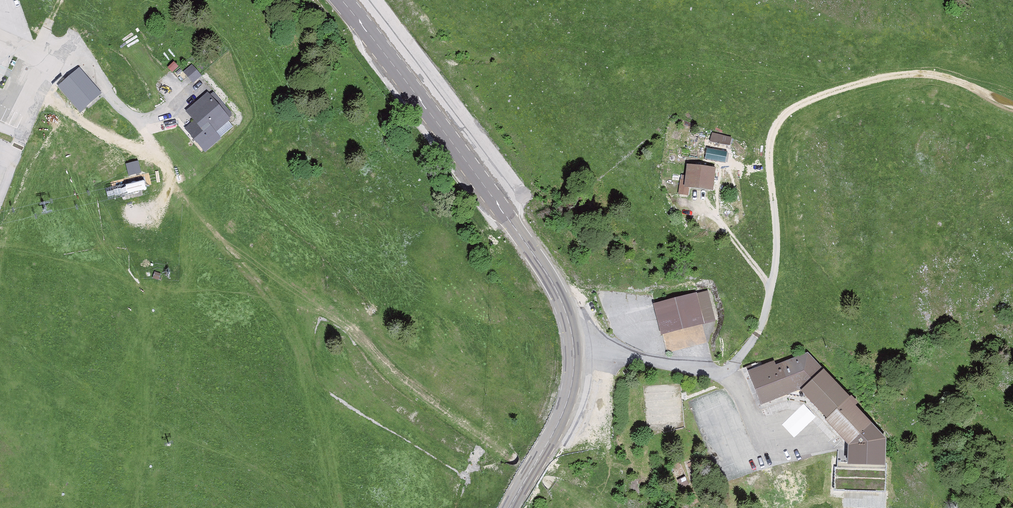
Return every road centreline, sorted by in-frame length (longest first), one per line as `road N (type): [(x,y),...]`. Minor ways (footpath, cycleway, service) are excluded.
road 1 (track): [(729,379),(758,336),(774,283),(771,149),(787,116),(900,78),(964,85),(1012,107)]
road 2 (primary): [(574,354),(564,307),(543,267),(342,0)]
road 3 (residential): [(574,354),(729,379),(770,458)]
road 4 (primary): [(509,507),(560,418),(574,354)]
road 5 (track): [(41,92),(165,158)]

